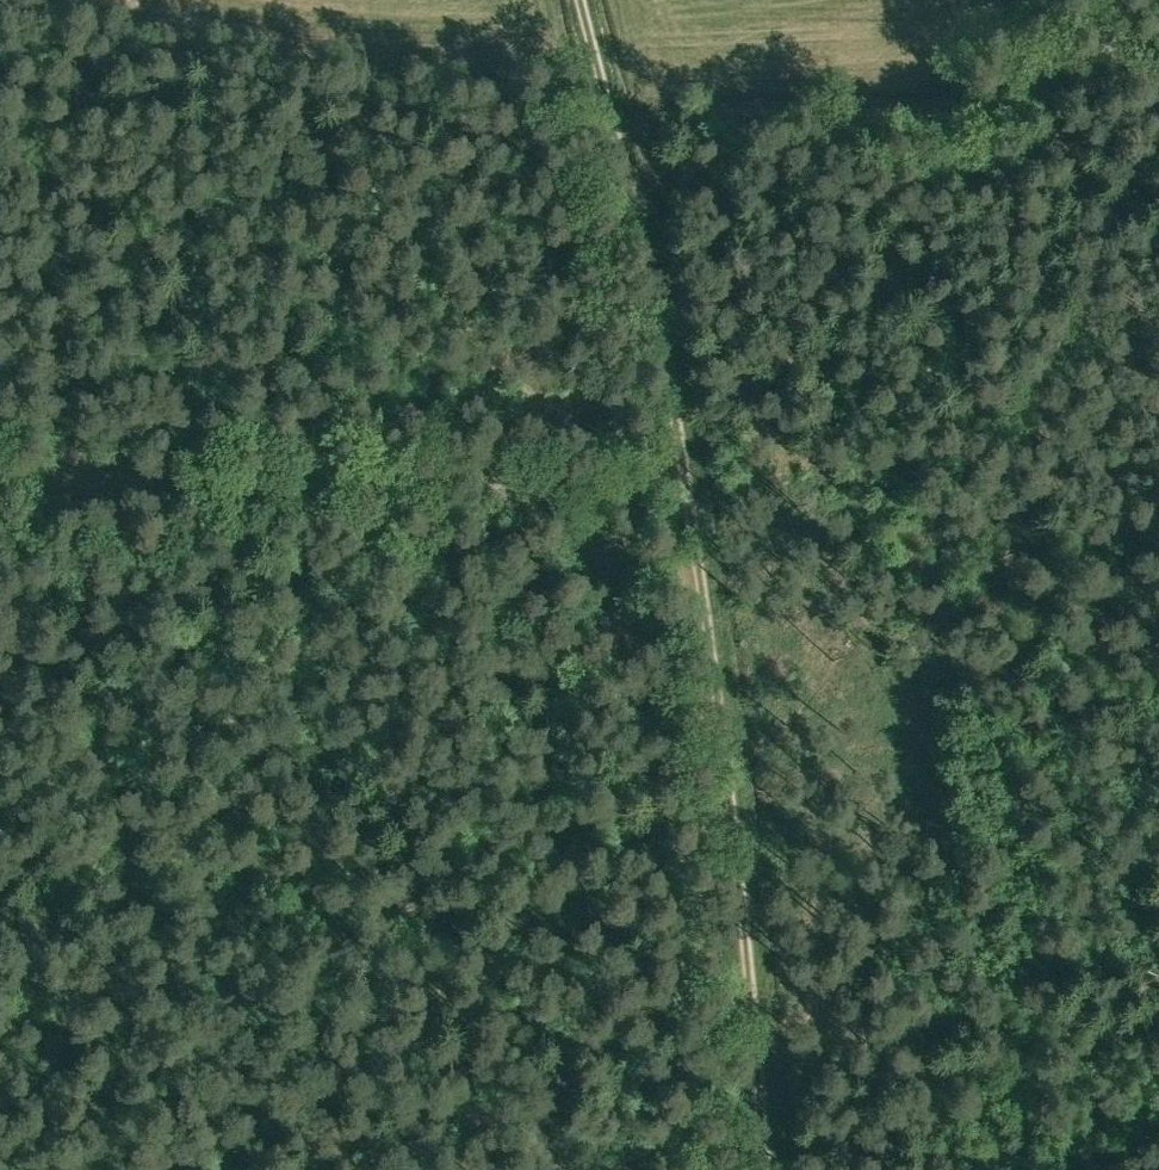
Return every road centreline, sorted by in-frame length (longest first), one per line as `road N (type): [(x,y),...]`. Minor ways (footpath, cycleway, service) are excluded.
road 1 (track): [(771,1169),(733,693),(644,198),(582,0)]

